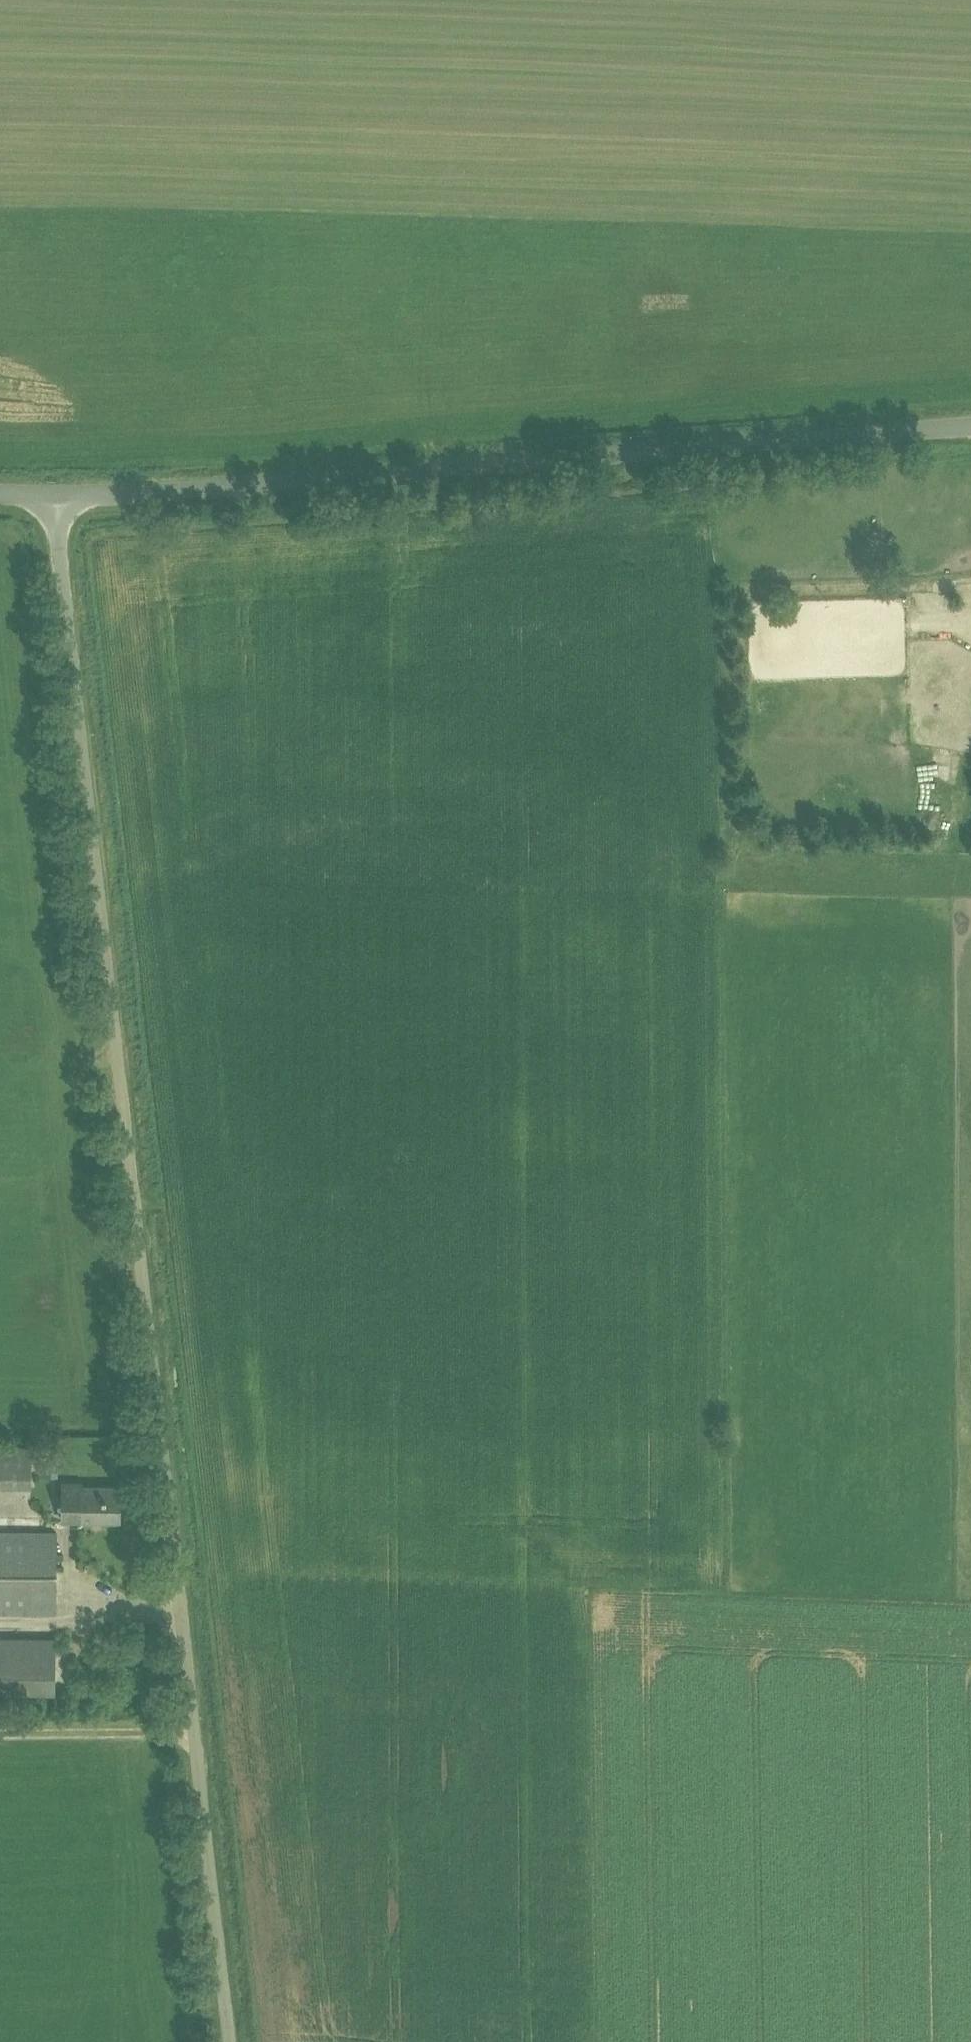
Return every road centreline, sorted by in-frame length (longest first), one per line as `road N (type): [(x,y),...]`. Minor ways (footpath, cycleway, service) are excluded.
road 1 (unclassified): [(230,2041),(53,494)]
road 2 (tertiary): [(53,494),(319,483),(970,427)]

